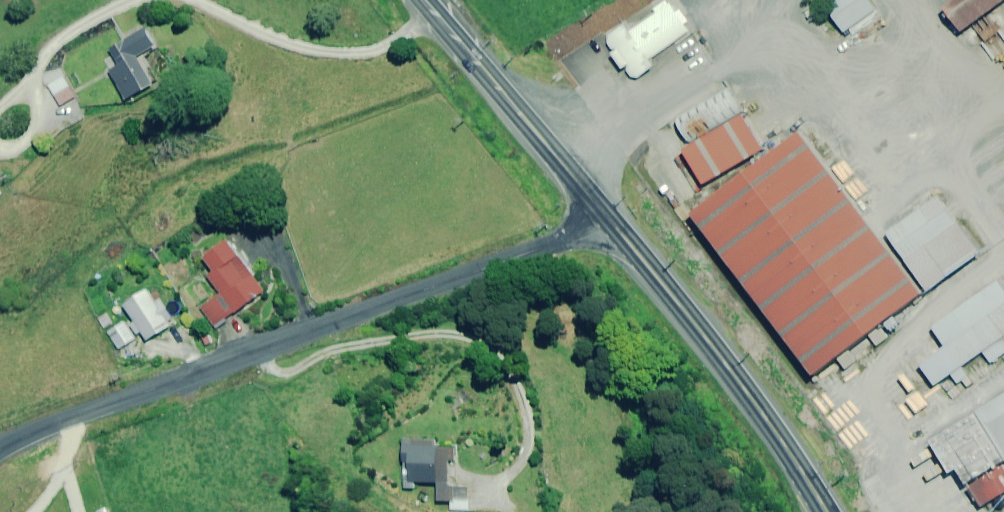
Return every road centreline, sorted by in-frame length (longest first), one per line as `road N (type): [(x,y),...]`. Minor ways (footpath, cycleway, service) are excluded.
road 1 (residential): [(0,449),(559,243),(604,215)]
road 2 (trunk): [(826,511),(739,383),(604,215)]
road 3 (trunk): [(604,215),(424,0)]

